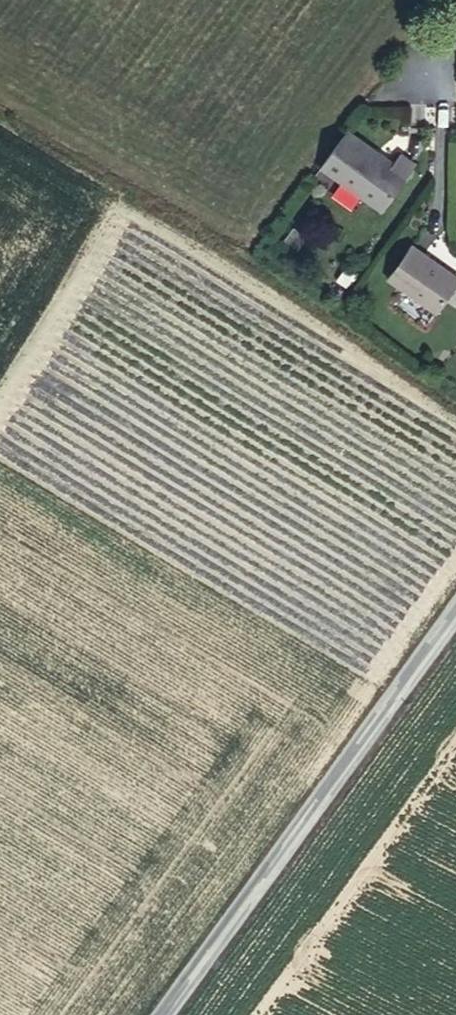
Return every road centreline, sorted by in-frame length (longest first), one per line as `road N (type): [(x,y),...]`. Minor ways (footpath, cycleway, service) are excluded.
road 1 (unclassified): [(455,614),(161,1014)]

